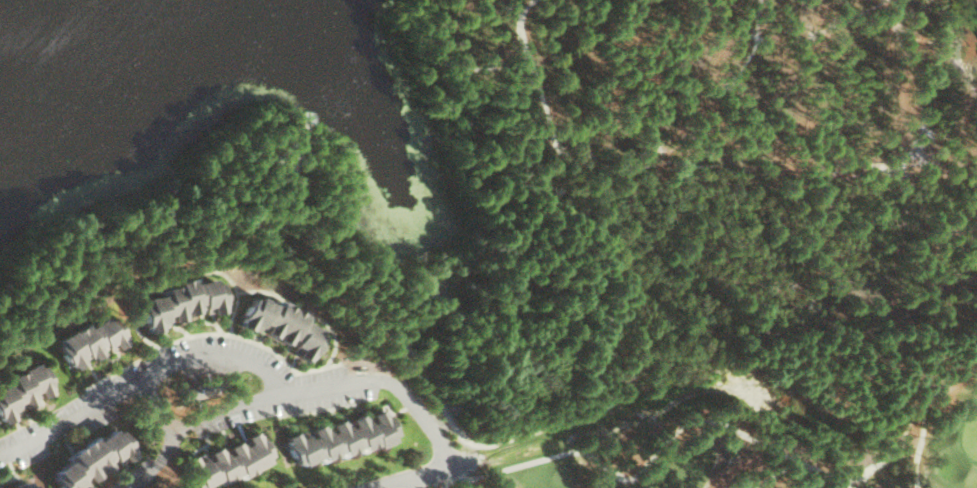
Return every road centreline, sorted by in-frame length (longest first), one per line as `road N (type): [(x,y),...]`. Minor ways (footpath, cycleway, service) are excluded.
road 1 (residential): [(0,459),(138,375),(187,356),(241,359),(267,369),(289,393)]
road 2 (residential): [(450,467),(430,427),(382,382),(289,393),(181,432)]
road 3 (residential): [(138,375),(181,432),(142,487)]

